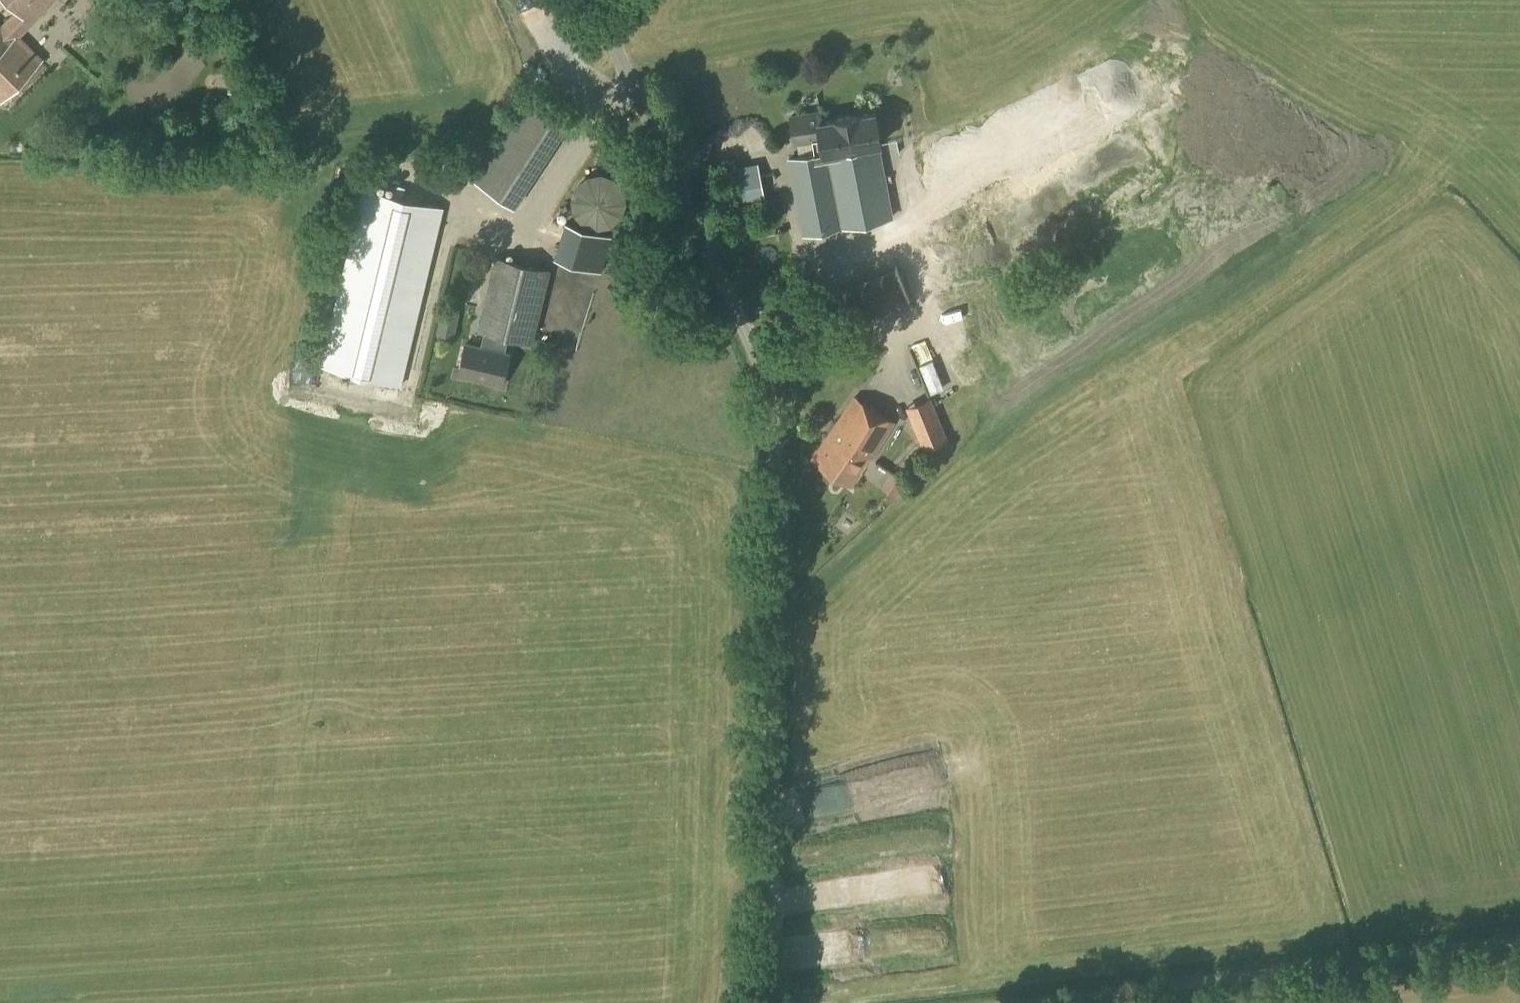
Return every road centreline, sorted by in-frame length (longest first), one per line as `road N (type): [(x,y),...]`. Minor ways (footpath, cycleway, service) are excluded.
road 1 (unclassified): [(762,1002),(772,392),(766,361),(601,0)]
road 2 (unclassified): [(1519,931),(944,1002)]

